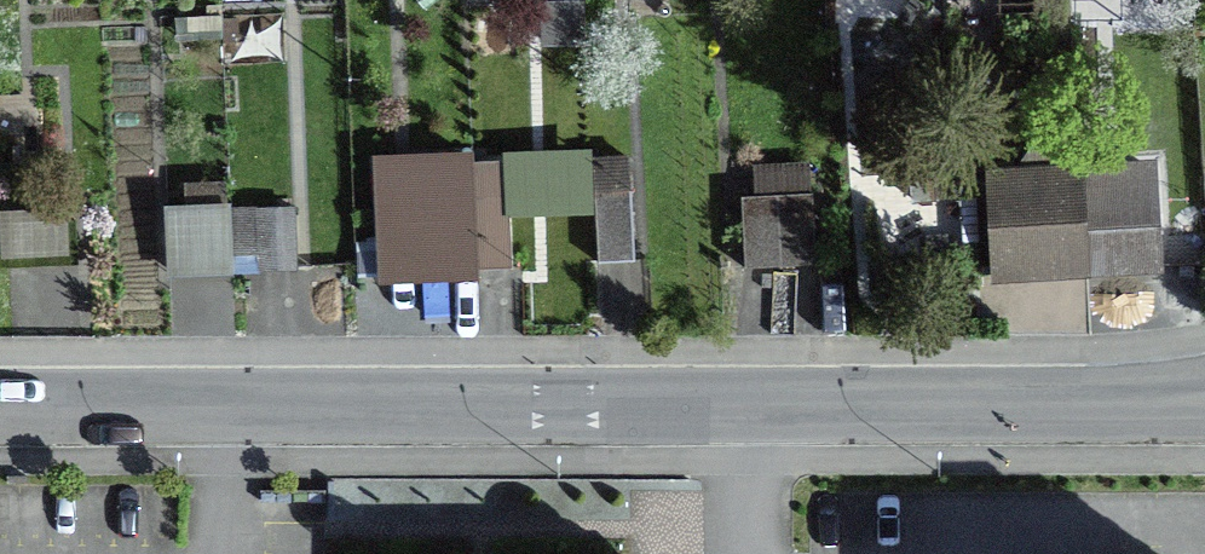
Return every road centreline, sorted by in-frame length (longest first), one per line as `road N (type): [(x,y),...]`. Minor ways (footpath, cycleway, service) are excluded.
road 1 (residential): [(1204,406),(0,405)]

